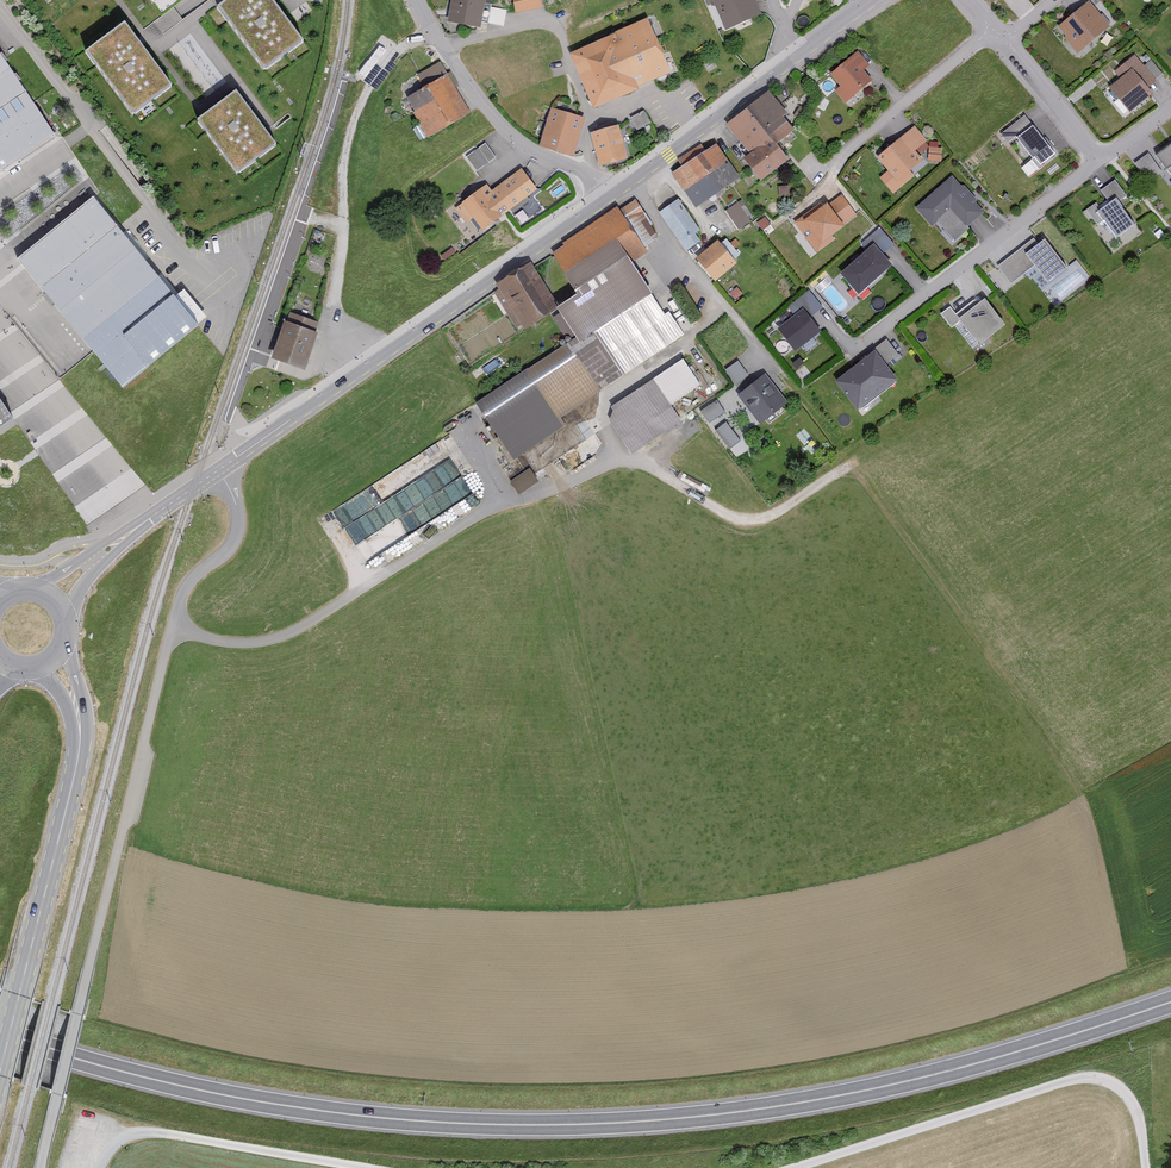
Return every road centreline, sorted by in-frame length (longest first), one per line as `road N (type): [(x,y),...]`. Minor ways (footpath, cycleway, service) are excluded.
road 1 (trunk): [(0,1033),(135,1074),(266,1102),(407,1120),(579,1124),(854,1093),(1170,1002)]
road 2 (track): [(796,1167),(1093,1080),(1117,1087),(1136,1115),(1142,1167)]
road 3 (residential): [(822,316),(855,347),(1107,161)]
road 4 (tertiary): [(80,733),(0,1070)]
road 5 (tertiary): [(356,374),(606,195)]
road 6 (residential): [(606,195),(588,176),(512,137),(473,98),(422,0)]
road 7 (tertiary): [(133,531),(356,374)]
road 8 (residential): [(627,180),(681,261),(770,365)]
road 9 (track): [(342,225),(345,150),(364,96),(383,66),(437,29)]
road 10 (residential): [(994,25),(831,165)]
road 11 (tertiary): [(627,180),(793,58)]
road 12 (track): [(166,1134),(359,1167)]
road 13 (residential): [(1006,41),(1107,161)]
road 14 (residential): [(356,374),(329,324),(342,225)]

